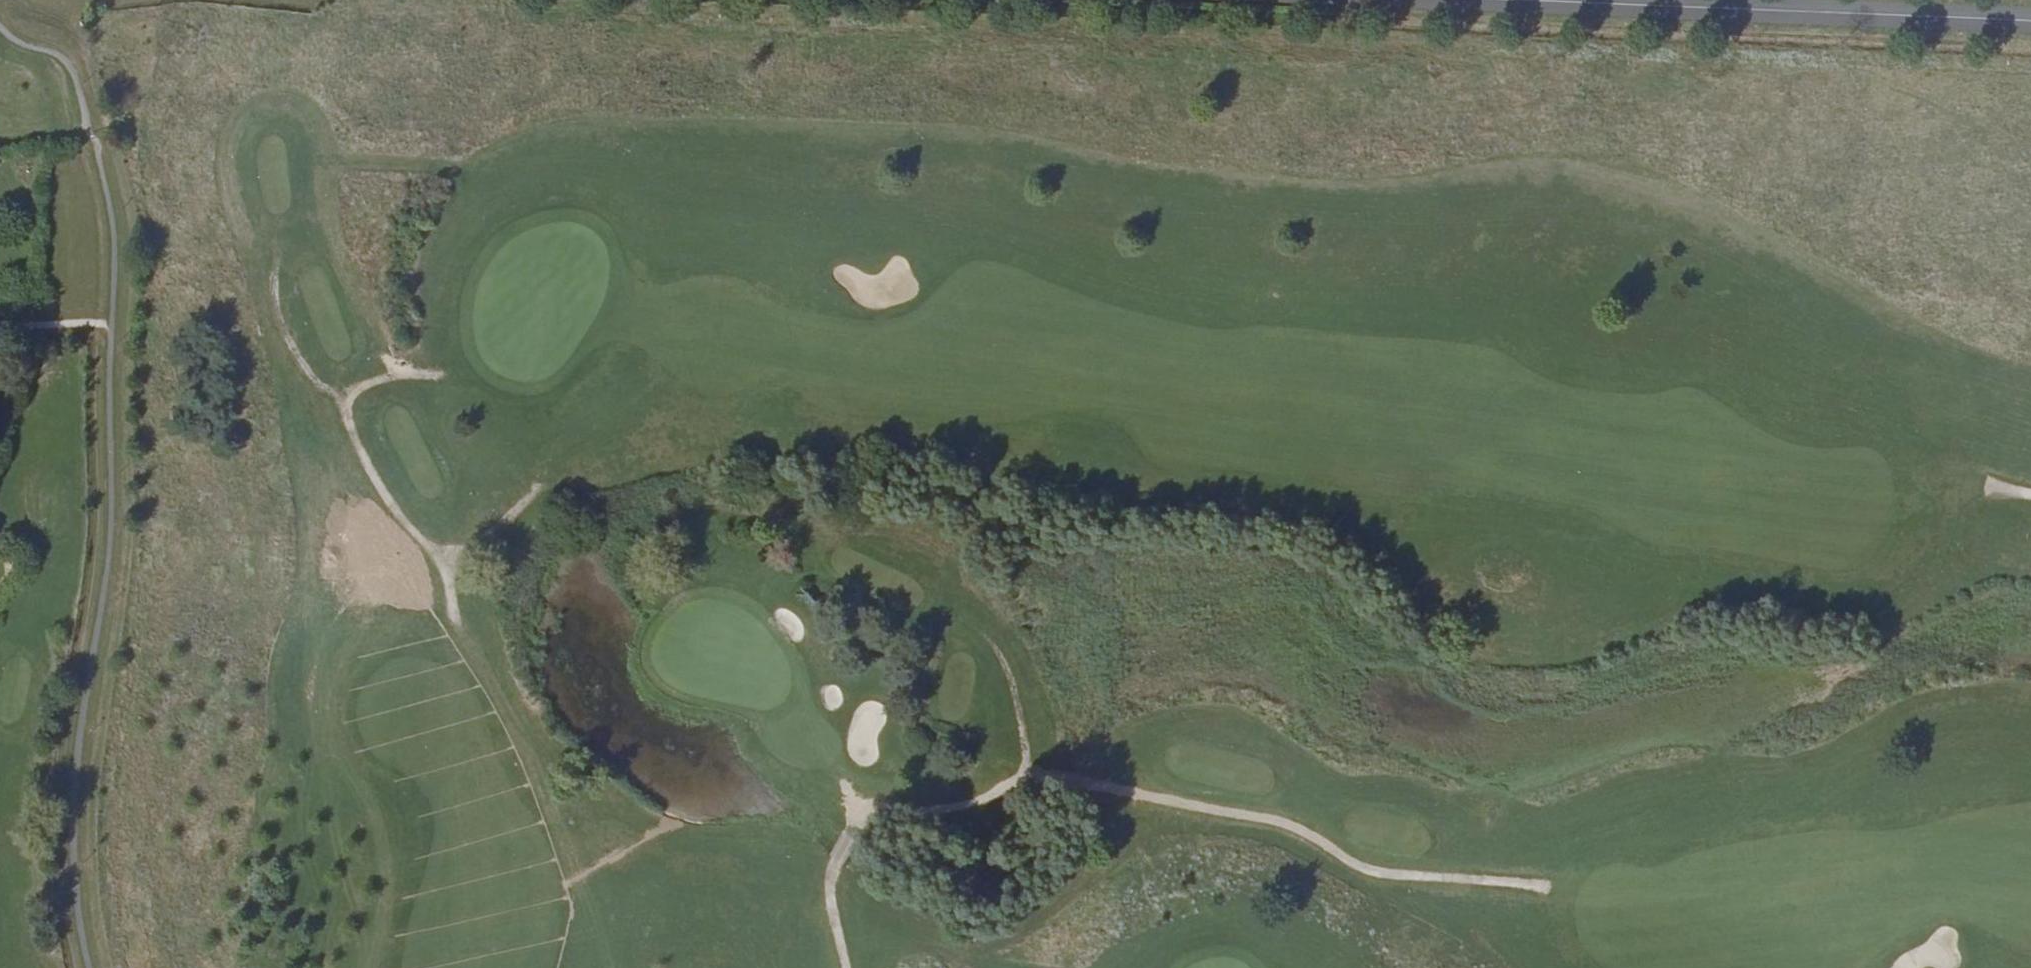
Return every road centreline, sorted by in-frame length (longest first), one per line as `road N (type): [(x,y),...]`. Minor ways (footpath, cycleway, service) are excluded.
road 1 (secondary): [(2030,26),(1486,0)]

